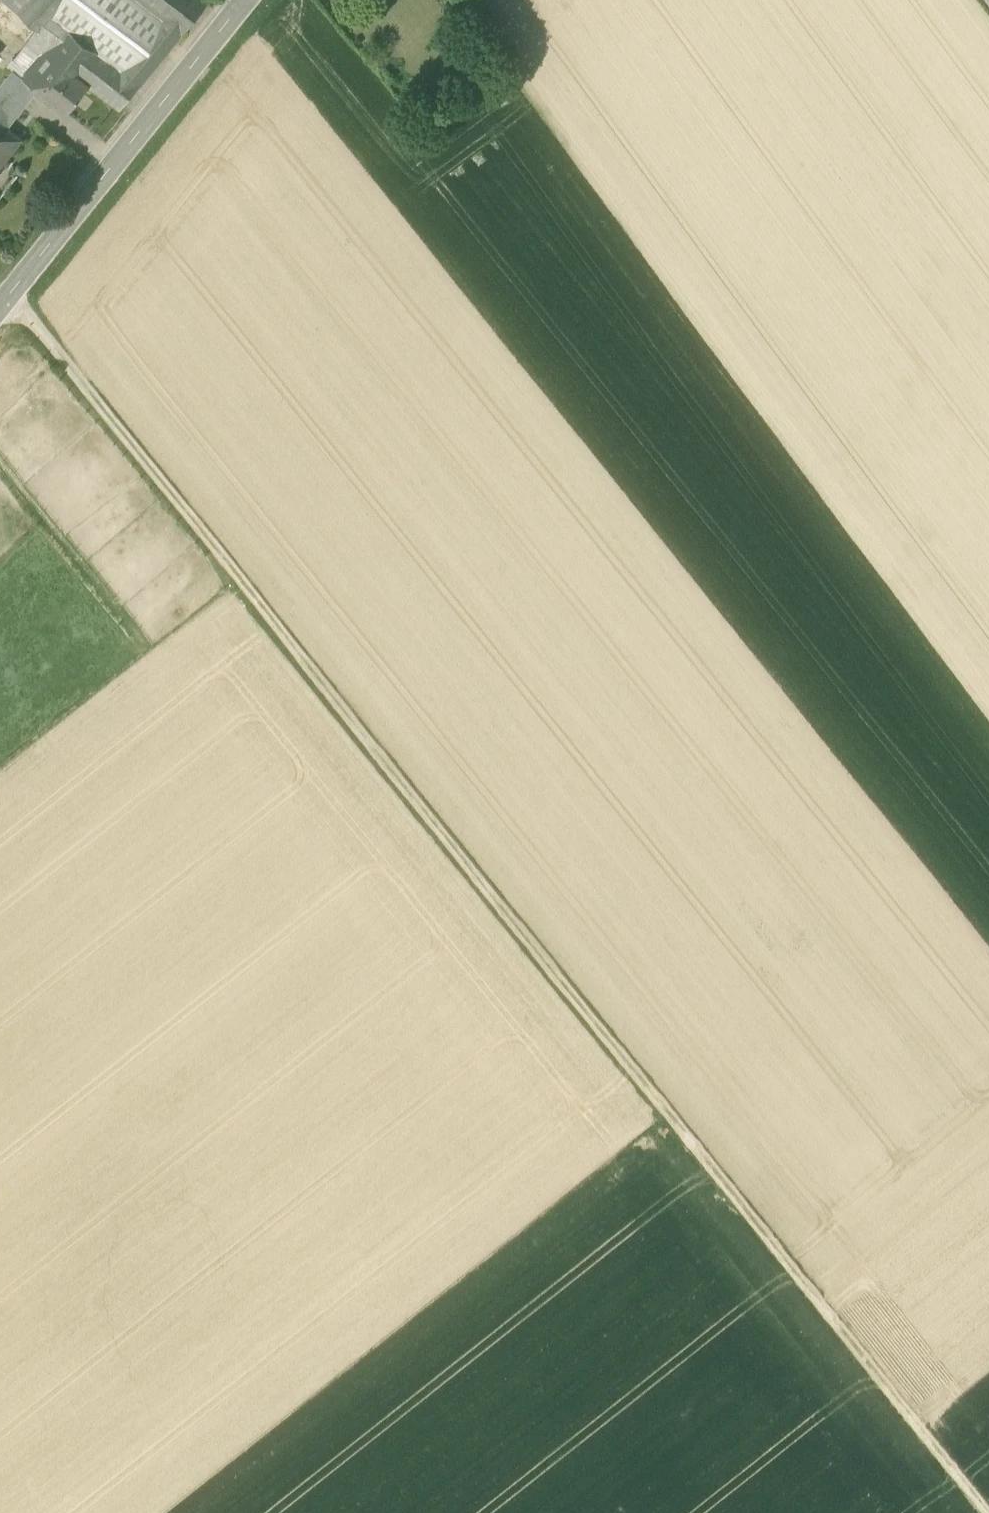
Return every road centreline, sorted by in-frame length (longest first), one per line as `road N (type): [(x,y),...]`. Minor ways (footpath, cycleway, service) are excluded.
road 1 (track): [(9,296),(985,1512)]
road 2 (tertiary): [(0,307),(247,0)]

